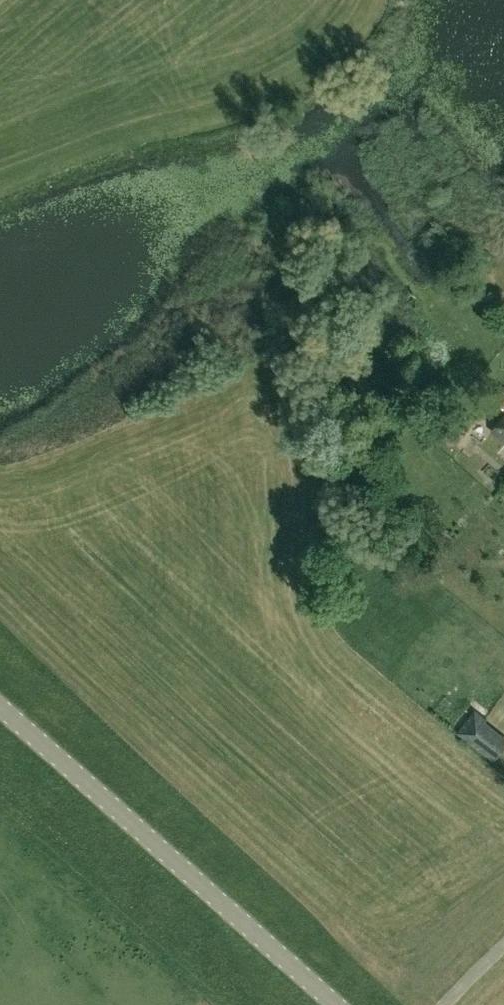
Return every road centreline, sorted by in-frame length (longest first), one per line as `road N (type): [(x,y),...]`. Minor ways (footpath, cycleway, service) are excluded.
road 1 (unclassified): [(339,1004),(0,704)]

